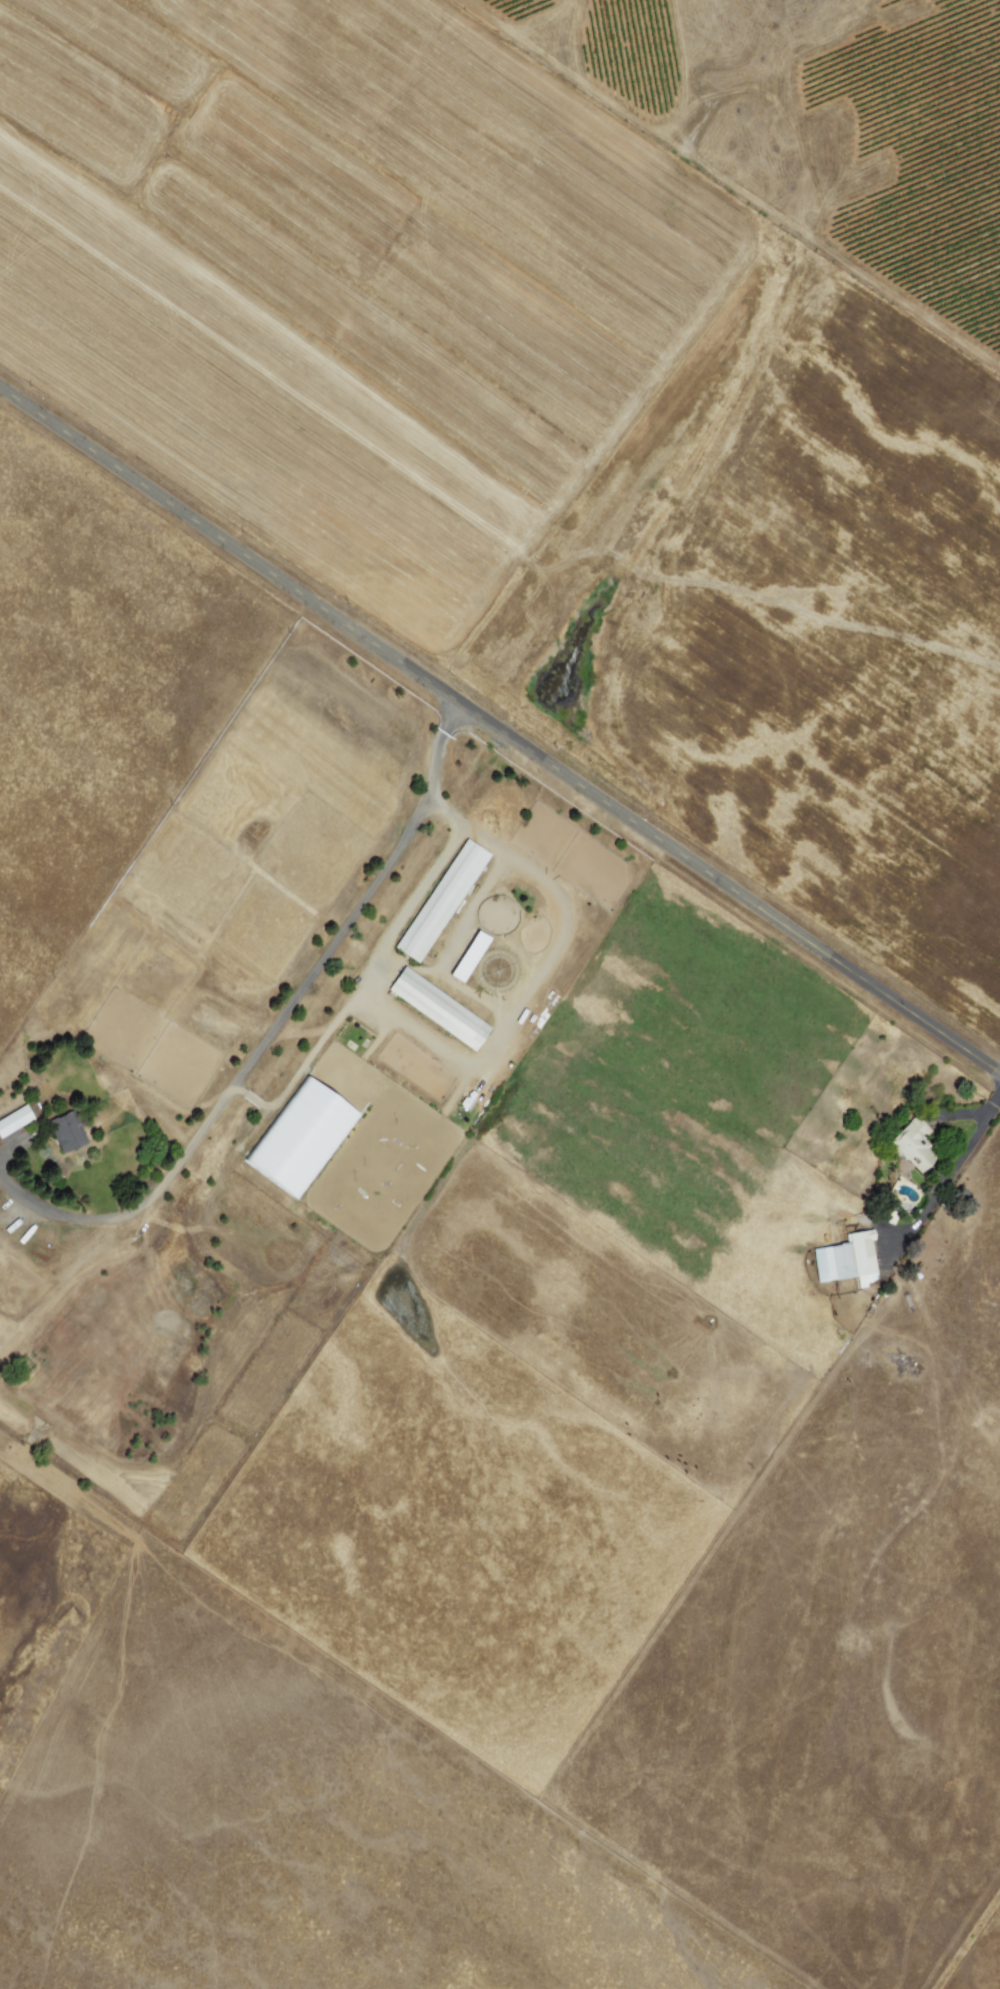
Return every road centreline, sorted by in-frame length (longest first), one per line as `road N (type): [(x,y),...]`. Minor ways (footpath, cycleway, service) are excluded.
road 1 (tertiary): [(0,385),(999,1072)]

